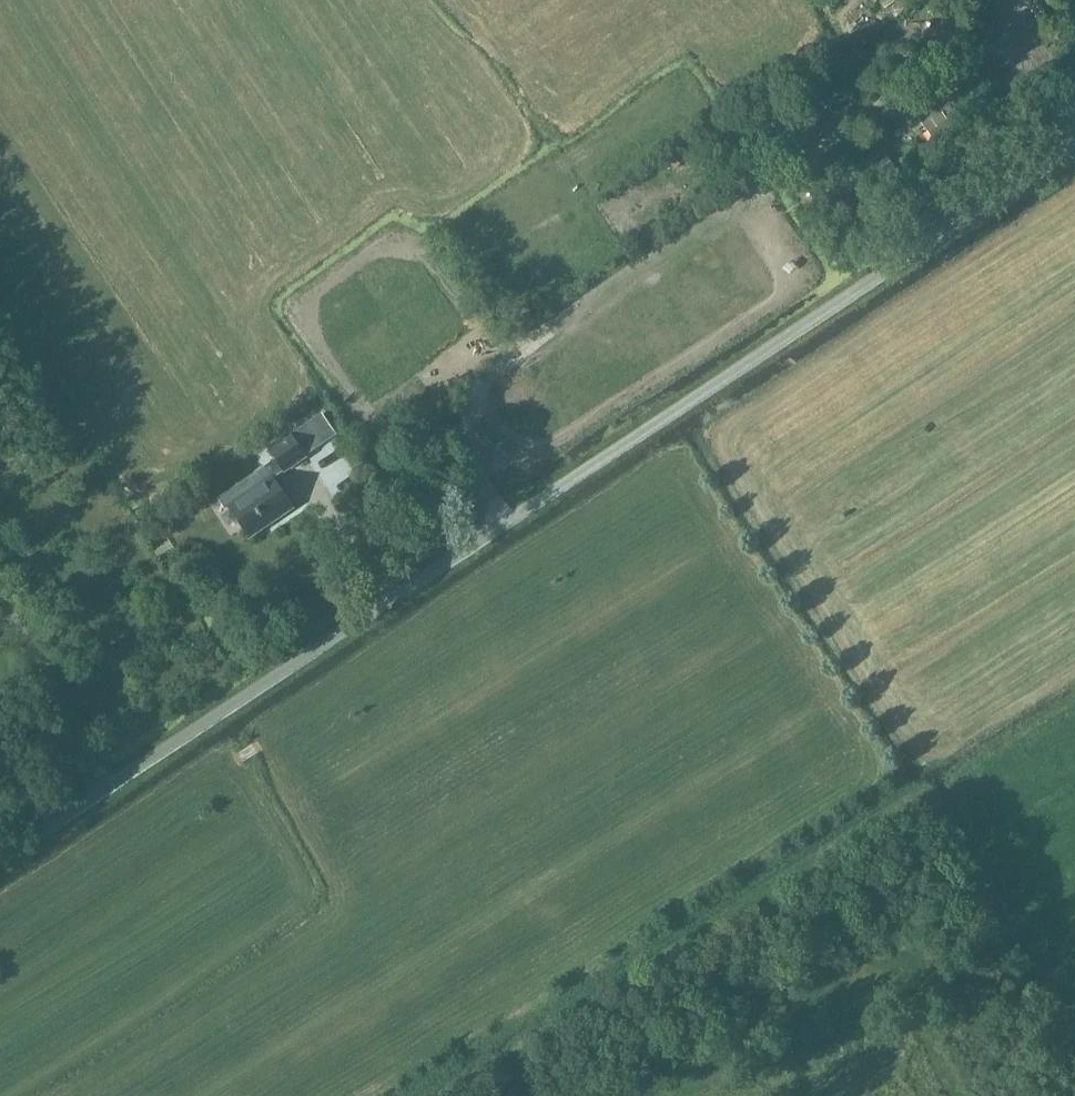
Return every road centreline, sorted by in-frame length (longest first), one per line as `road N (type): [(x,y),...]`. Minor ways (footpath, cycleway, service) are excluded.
road 1 (unclassified): [(0,859),(1074,150)]

